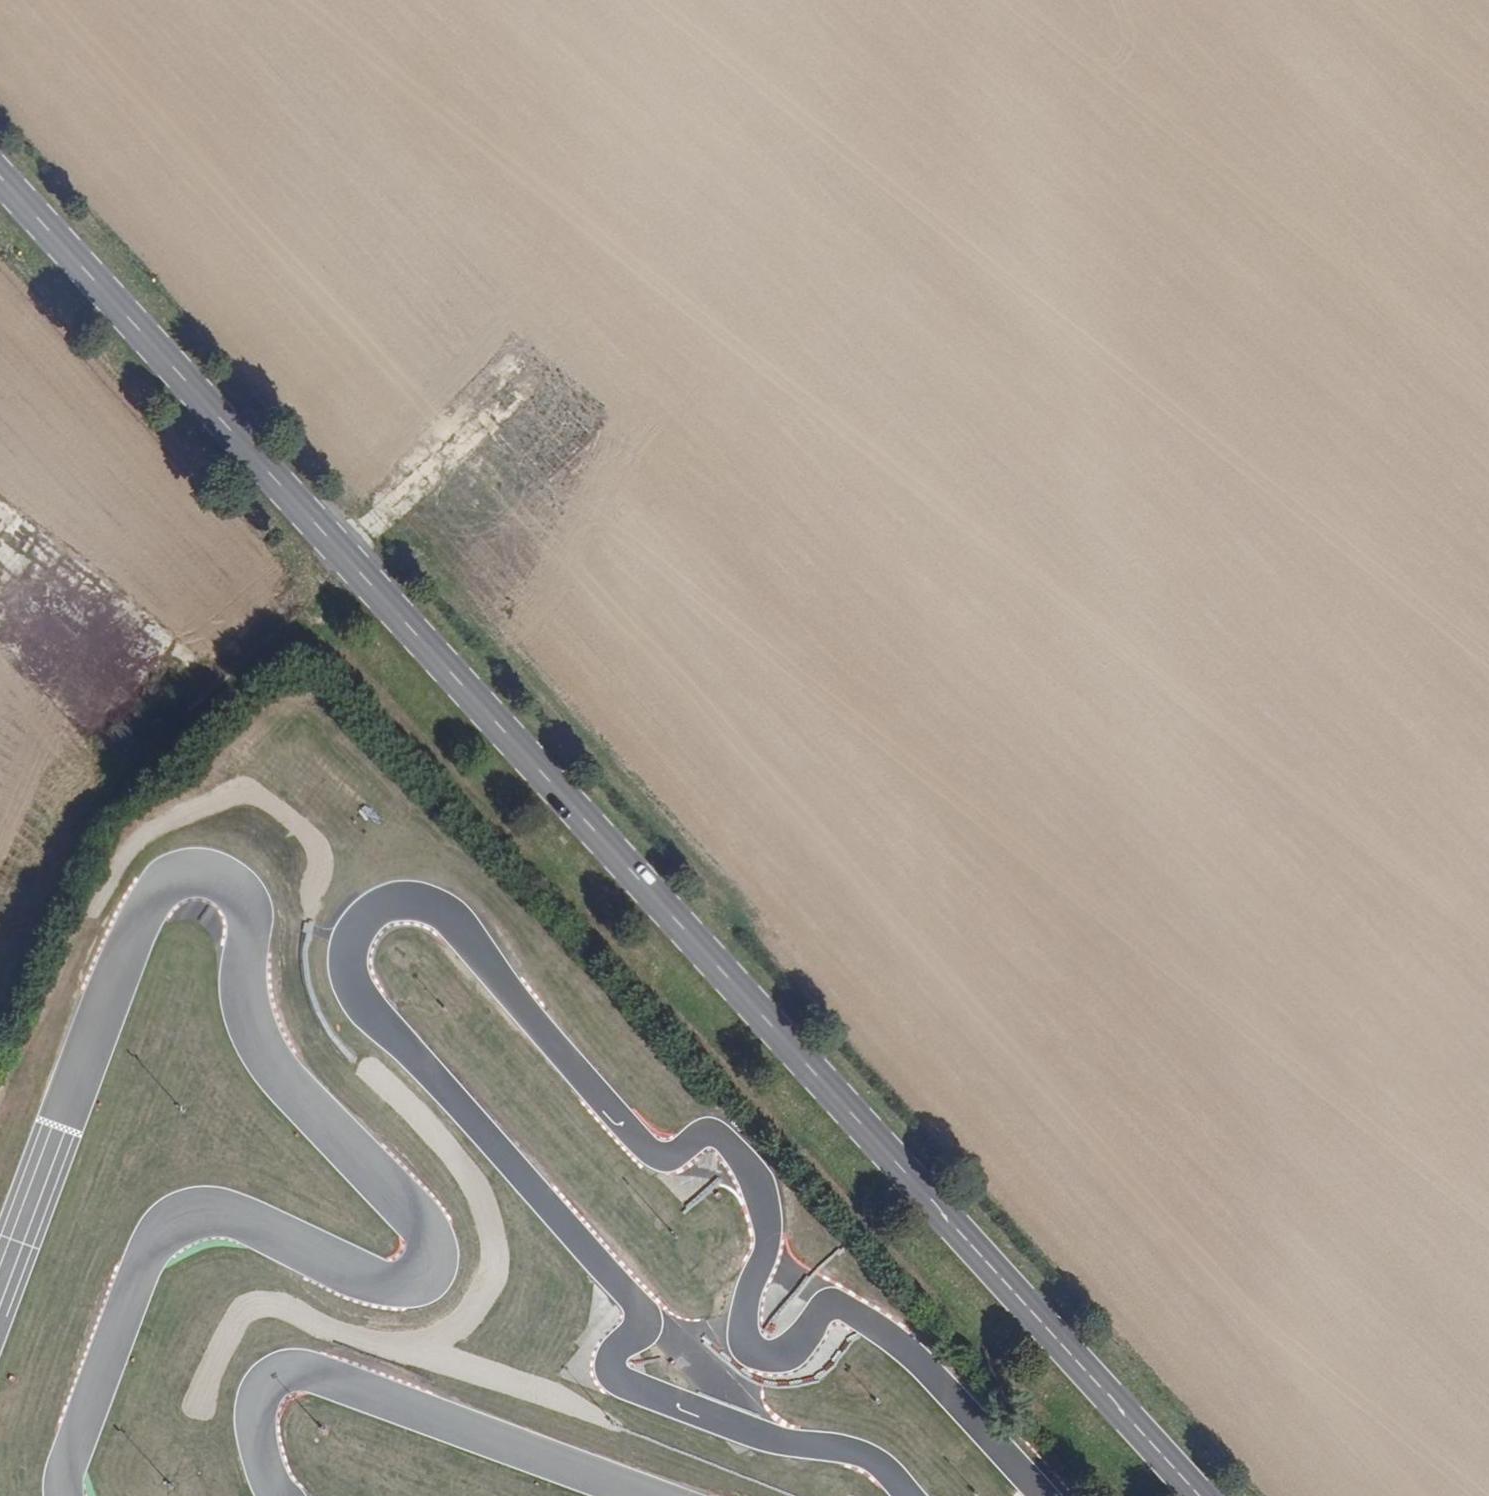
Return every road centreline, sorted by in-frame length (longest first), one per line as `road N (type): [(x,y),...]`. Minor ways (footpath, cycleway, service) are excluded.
road 1 (primary): [(1202,1495),(0,174)]
road 2 (track): [(0,581),(67,642),(181,724),(544,382)]

